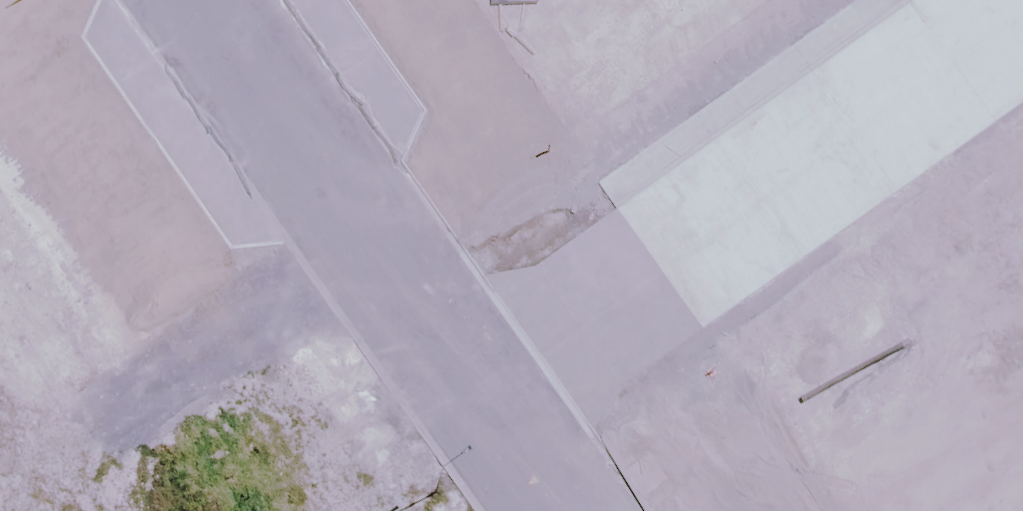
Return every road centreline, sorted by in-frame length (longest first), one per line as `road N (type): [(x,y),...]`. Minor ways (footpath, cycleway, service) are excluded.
road 1 (residential): [(416,257),(802,0)]
road 2 (residential): [(47,510),(416,257)]
road 3 (residential): [(217,0),(416,257)]
road 4 (residential): [(416,257),(613,510)]

